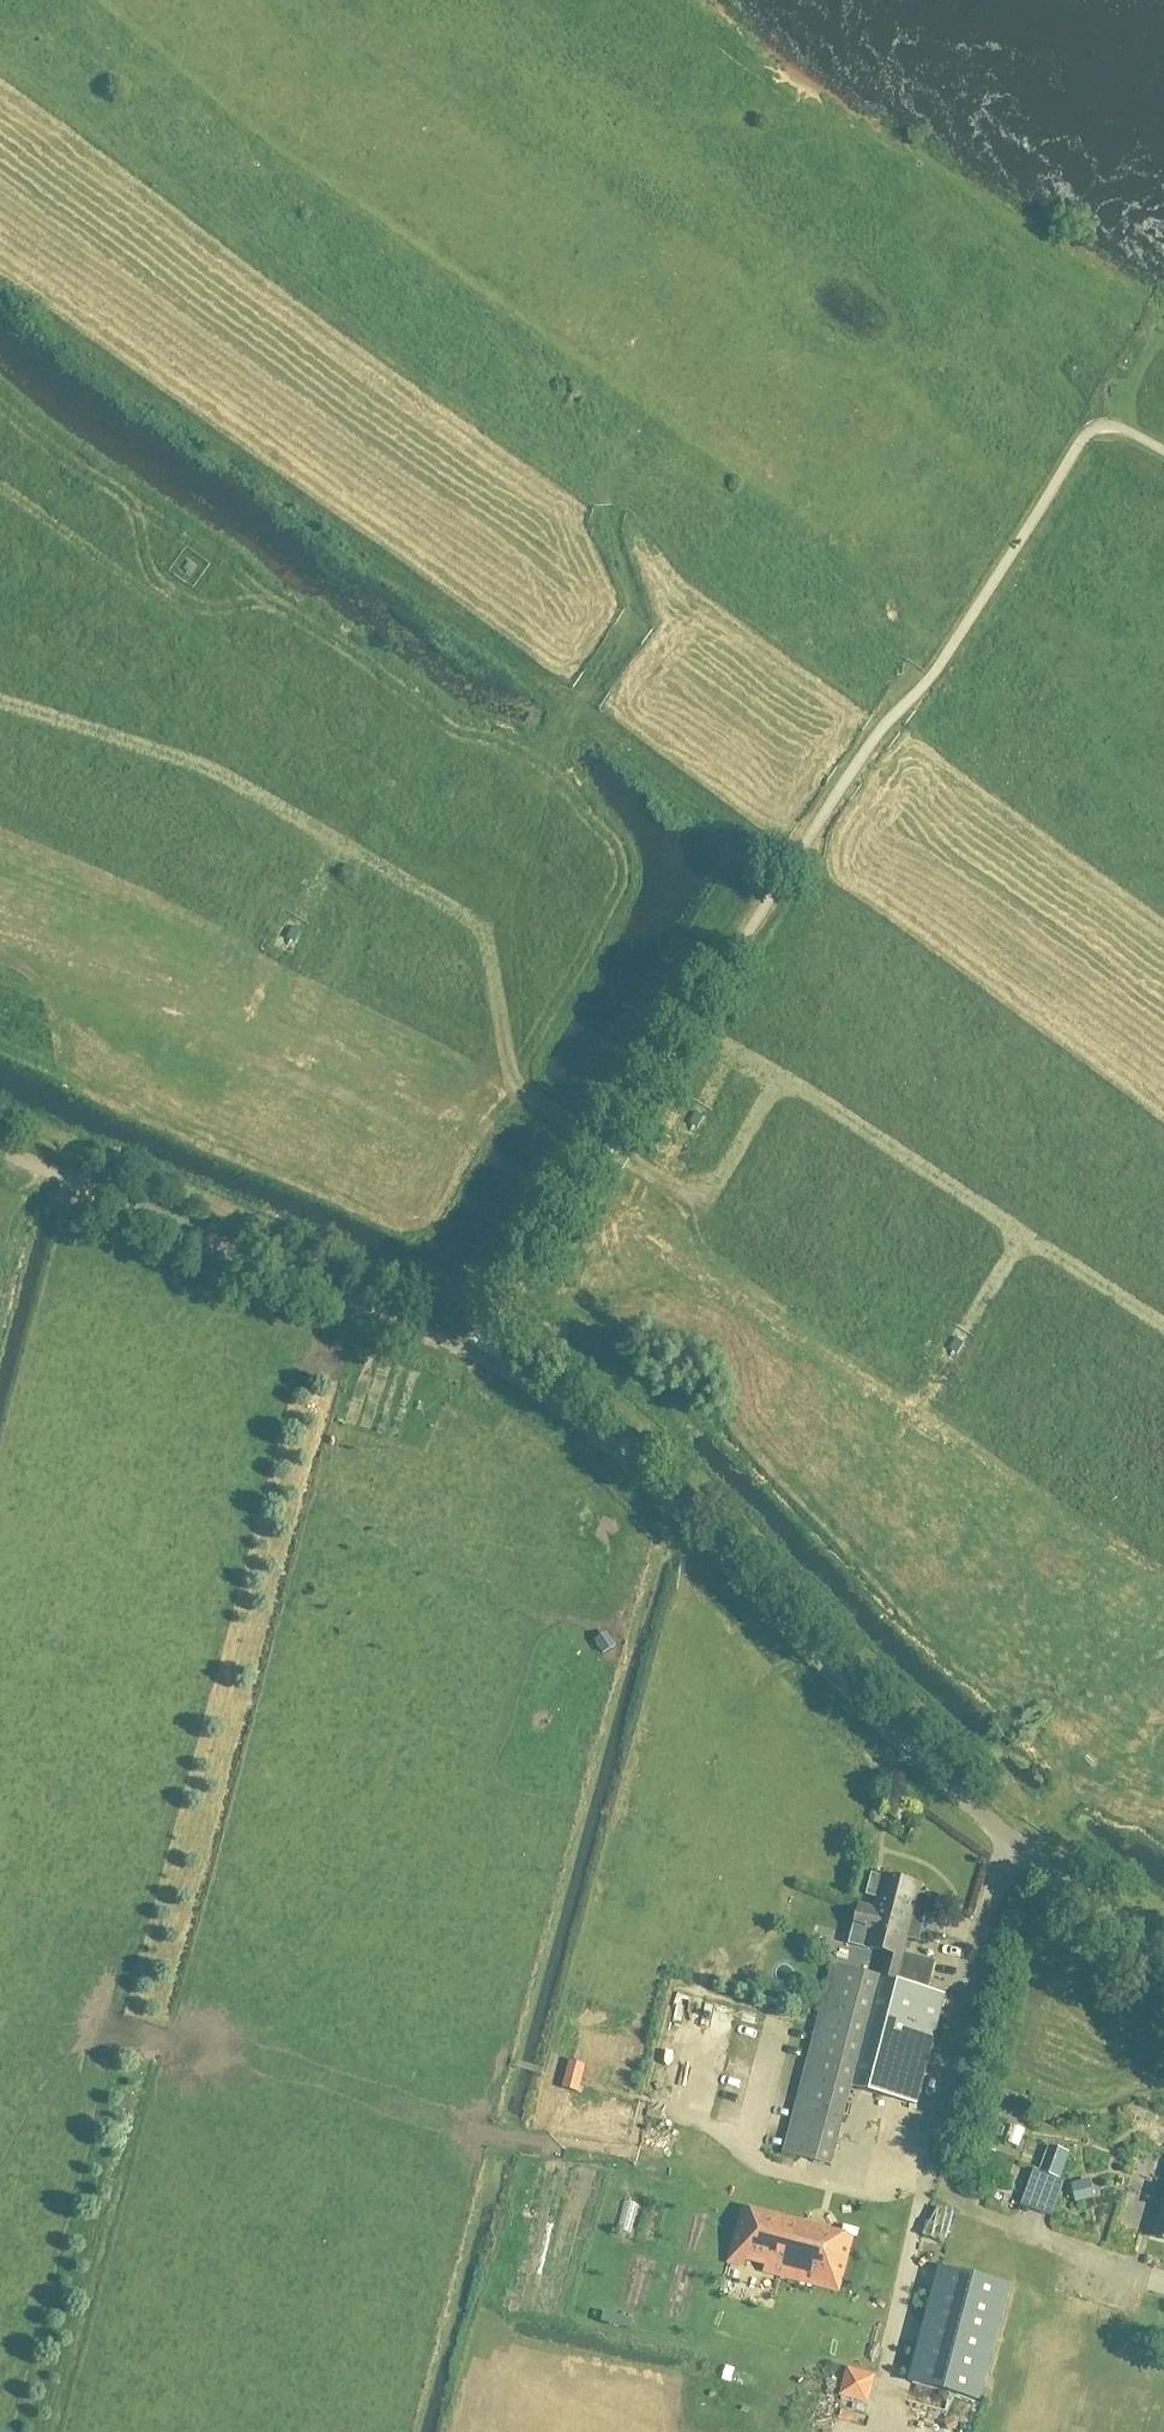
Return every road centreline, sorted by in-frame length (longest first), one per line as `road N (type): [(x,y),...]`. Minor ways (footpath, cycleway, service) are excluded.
road 1 (unclassified): [(1163,1958),(919,1760),(646,1480),(551,1397),(431,1331),(0,1149)]
road 2 (track): [(171,609),(0,485)]

